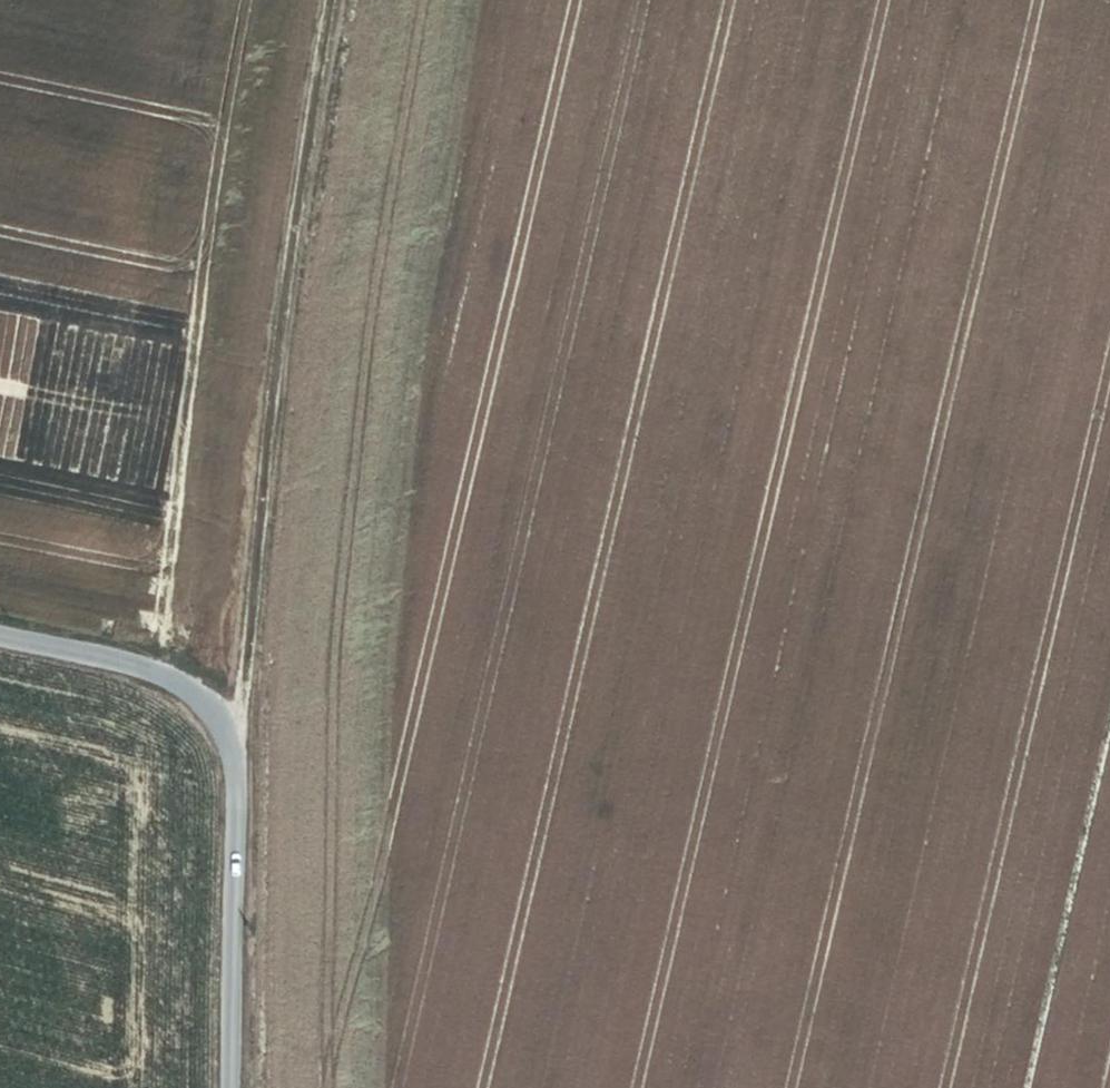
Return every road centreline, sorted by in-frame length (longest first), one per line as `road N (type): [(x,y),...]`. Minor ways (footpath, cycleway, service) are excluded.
road 1 (unclassified): [(238,1087),(241,770),(208,708),(123,661),(0,638)]

